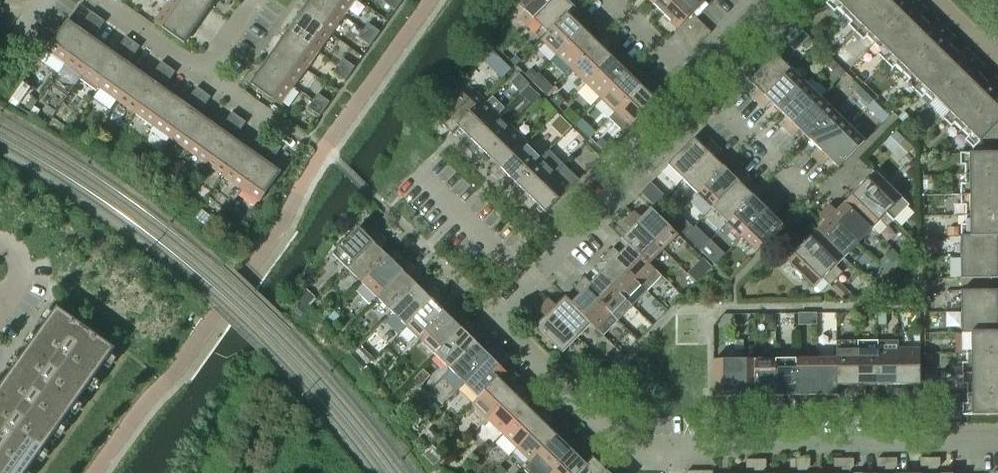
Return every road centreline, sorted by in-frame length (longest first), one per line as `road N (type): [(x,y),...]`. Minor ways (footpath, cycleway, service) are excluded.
road 1 (residential): [(672,449),(997,446)]
road 2 (residential): [(672,449),(632,449),(494,317),(530,281)]
road 3 (residential): [(530,281),(694,95)]
road 4 (residential): [(815,211),(694,95)]
road 5 (residential): [(420,174),(530,281)]
road 6 (residential): [(83,0),(200,75)]
road 7 (residential): [(694,95),(598,0)]
road 8 (residential): [(694,95),(779,0)]

